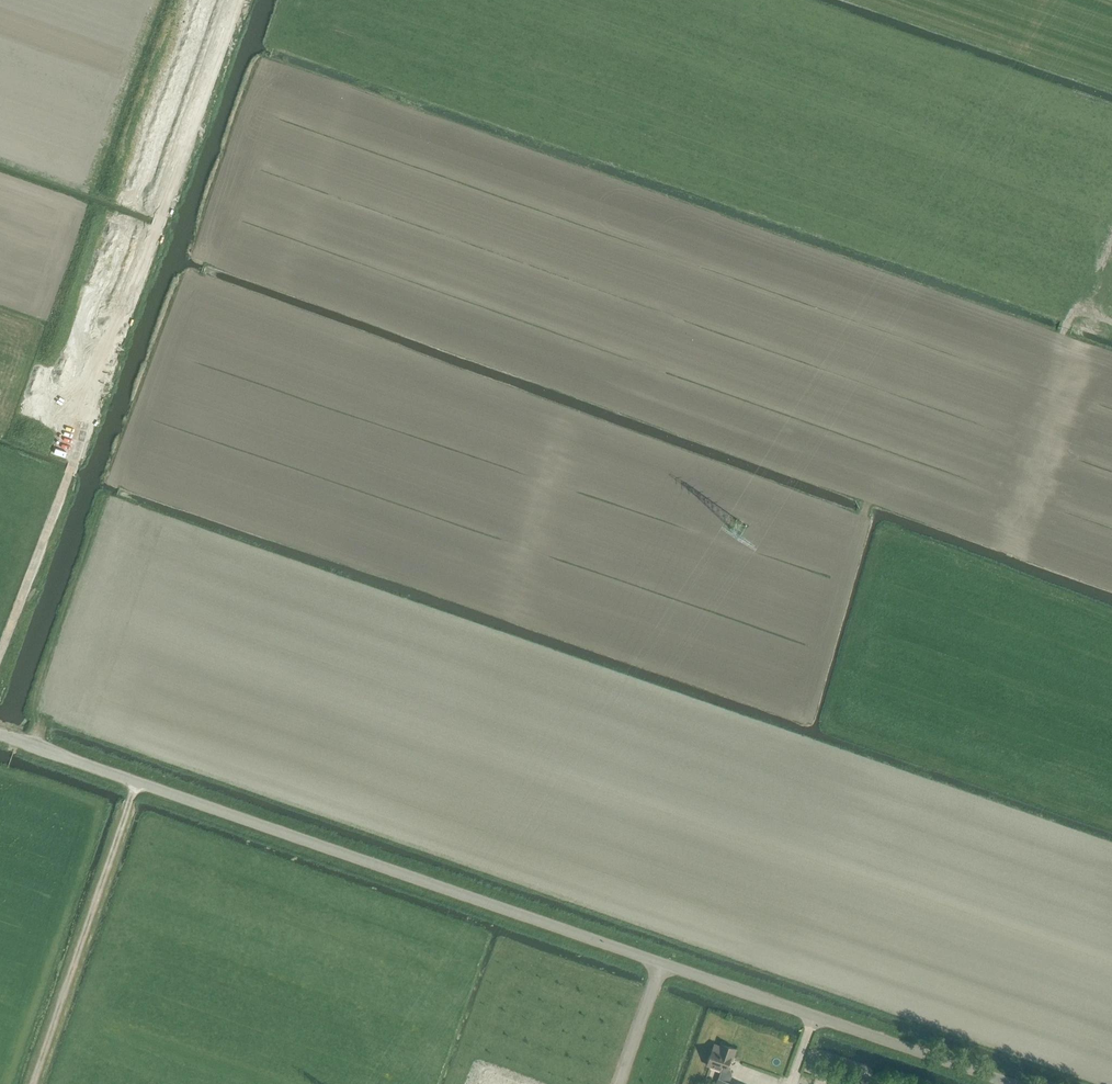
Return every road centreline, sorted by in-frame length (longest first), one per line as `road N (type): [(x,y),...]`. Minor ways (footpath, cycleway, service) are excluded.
road 1 (tertiary): [(1009,1083),(0,736)]
road 2 (track): [(32,1083),(138,783)]
road 3 (track): [(82,432),(0,652)]

